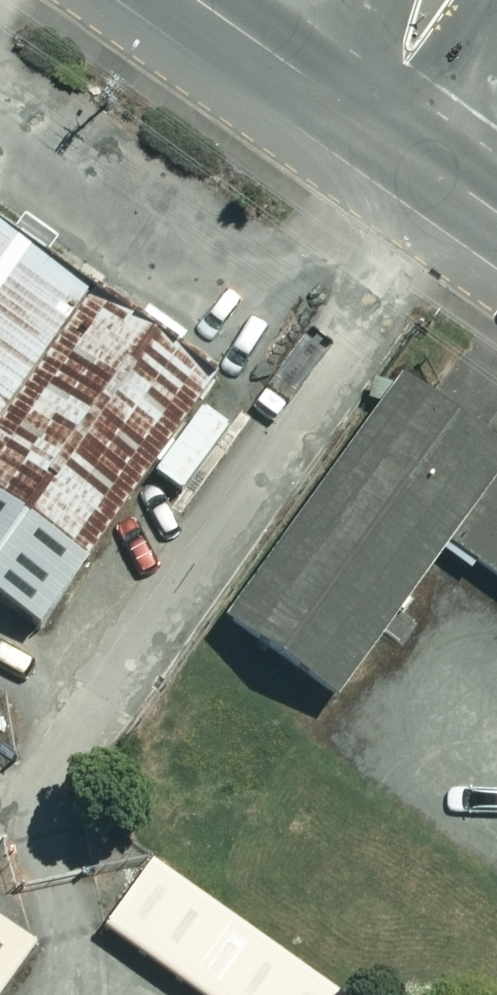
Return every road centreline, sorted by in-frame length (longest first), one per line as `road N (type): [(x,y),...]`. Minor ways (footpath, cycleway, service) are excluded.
road 1 (secondary): [(268,51),(427,165)]
road 2 (residential): [(488,0),(427,165)]

